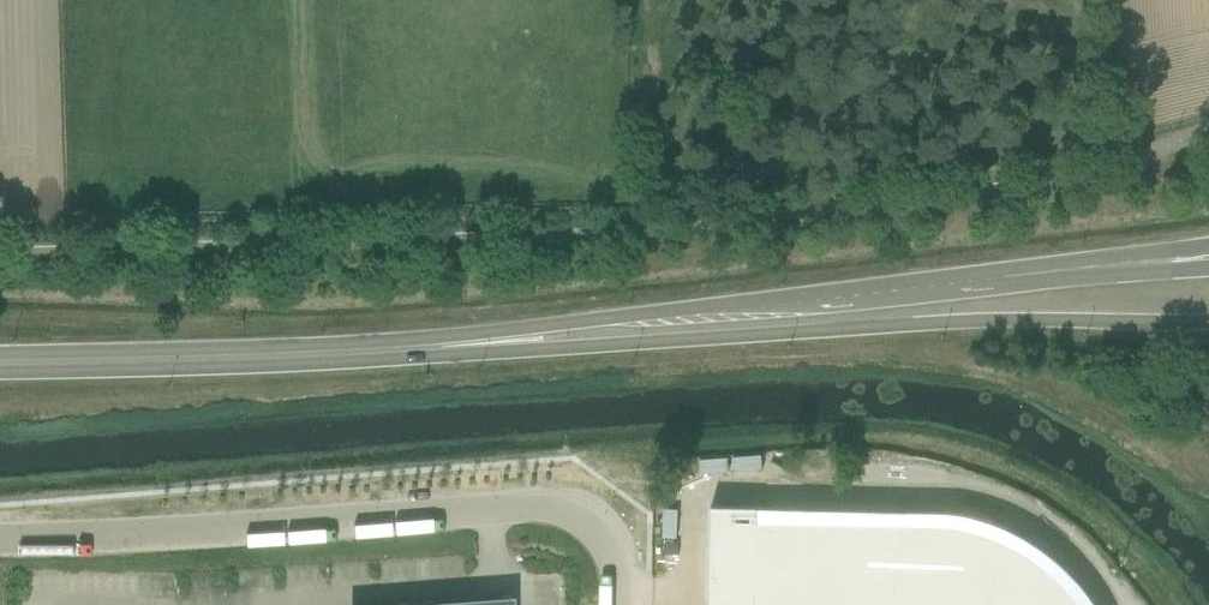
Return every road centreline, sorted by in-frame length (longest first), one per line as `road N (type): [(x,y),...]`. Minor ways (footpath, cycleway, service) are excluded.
road 1 (secondary): [(488,342),(625,347),(942,324),(1208,324)]
road 2 (unclassified): [(0,539),(566,509),(593,524),(610,550),(618,604)]
road 3 (secondary): [(1039,276),(626,317),(488,342)]
road 4 (secondary): [(488,342),(0,362)]
road 5 (secondary): [(1208,244),(1120,254),(1039,276)]
road 6 (secondary): [(1208,267),(1039,276)]

